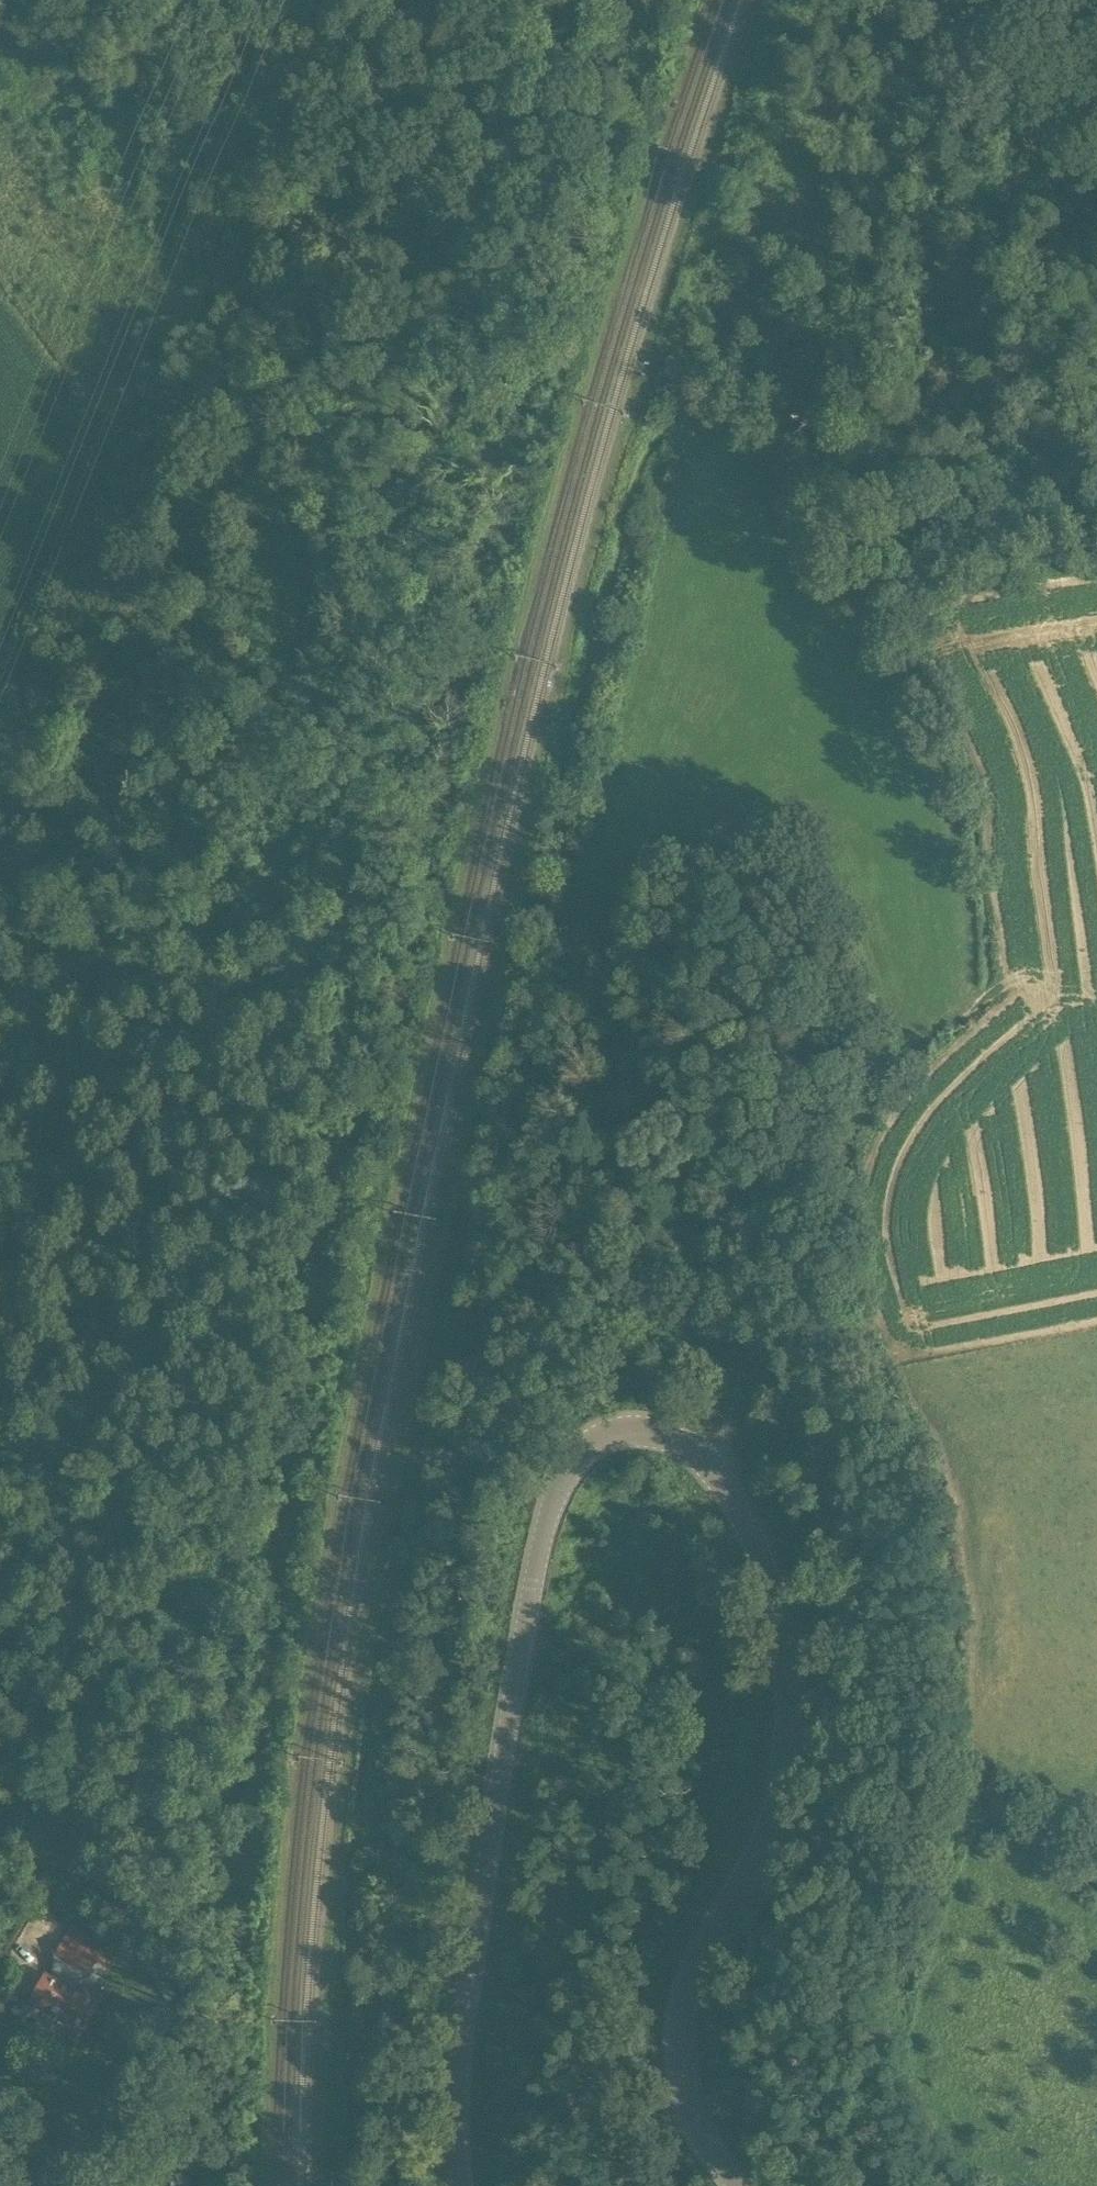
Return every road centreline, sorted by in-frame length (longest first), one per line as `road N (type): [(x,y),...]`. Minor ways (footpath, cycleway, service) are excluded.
road 1 (track): [(700,381),(642,465),(495,1018),(385,1614),(350,1898),(354,2185)]
road 2 (secondary): [(461,2185),(471,1979),(528,1609),(556,1484),(576,1456),(633,1428),(687,1448),(729,1496),(753,1544),(781,1660),(777,1780),(766,1826),(687,1984),(680,2030),(690,2110),(710,2154),(736,2185)]

